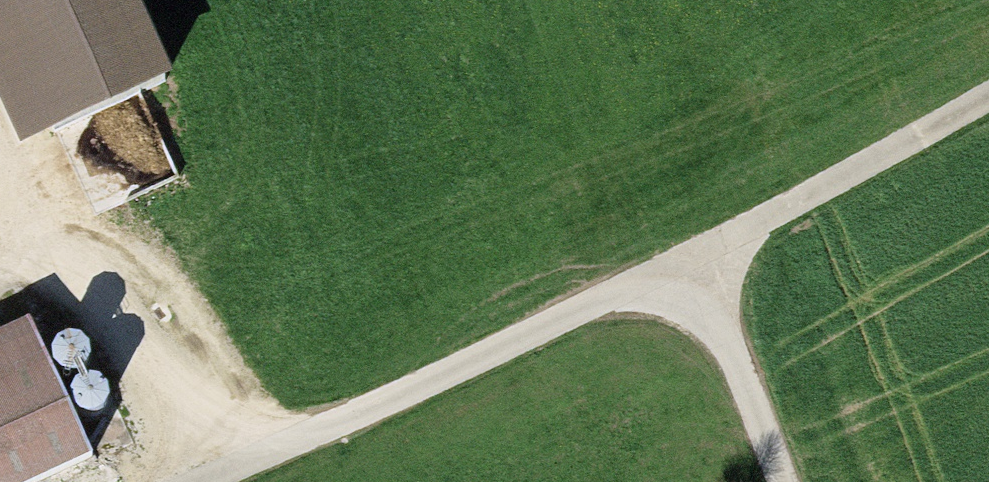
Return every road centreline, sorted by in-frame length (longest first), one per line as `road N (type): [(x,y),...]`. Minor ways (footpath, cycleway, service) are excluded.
road 1 (track): [(692,259),(189,481)]
road 2 (track): [(0,265),(52,259),(119,276),(153,316),(221,469)]
road 3 (track): [(692,259),(988,101)]
road 4 (track): [(777,481),(692,259)]

